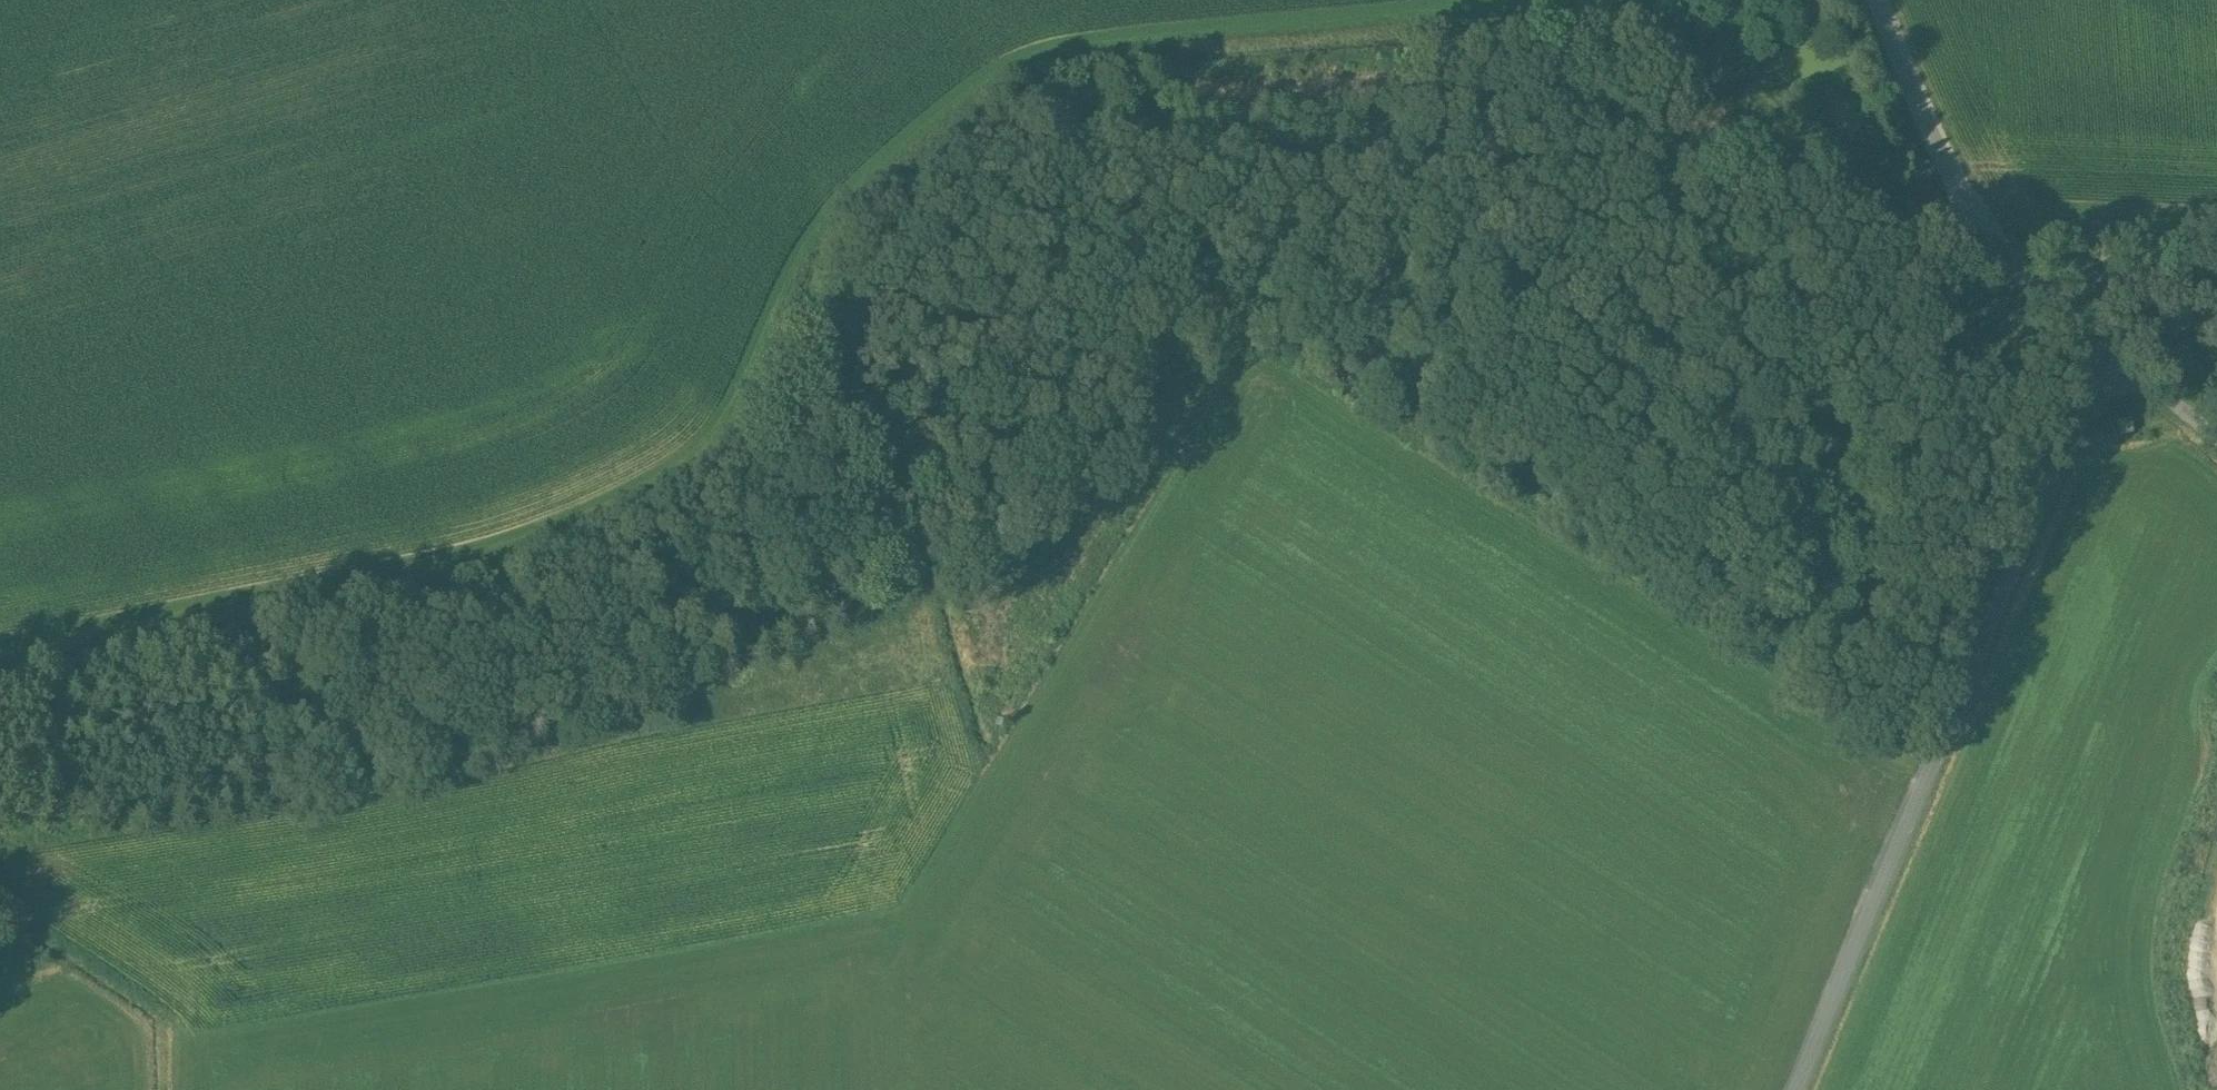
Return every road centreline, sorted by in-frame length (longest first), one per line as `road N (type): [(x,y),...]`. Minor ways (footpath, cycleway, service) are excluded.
road 1 (unclassified): [(1792,1089),(2074,419),(2122,365)]
road 2 (unclassified): [(1876,0),(1947,164),(2005,257),(2122,365)]
road 3 (unclassified): [(2122,365),(2216,443)]

